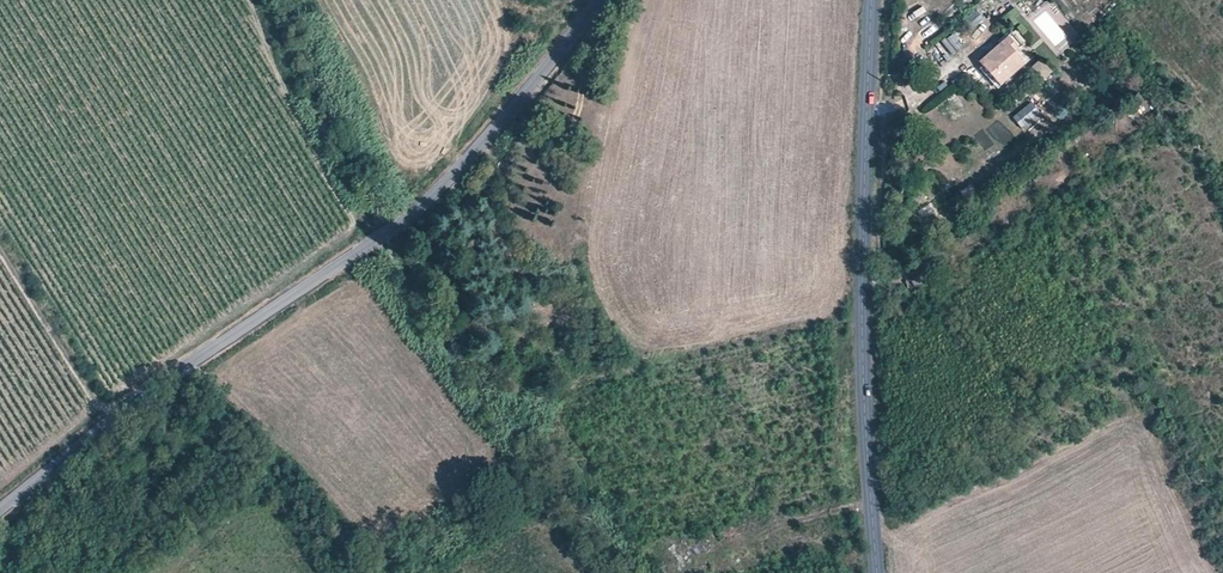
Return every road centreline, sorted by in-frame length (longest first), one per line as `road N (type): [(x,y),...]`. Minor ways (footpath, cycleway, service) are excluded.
road 1 (tertiary): [(0,508),(116,415),(401,226),(598,0)]
road 2 (tertiary): [(876,572),(858,307),(871,0)]
road 3 (track): [(871,505),(673,559)]

